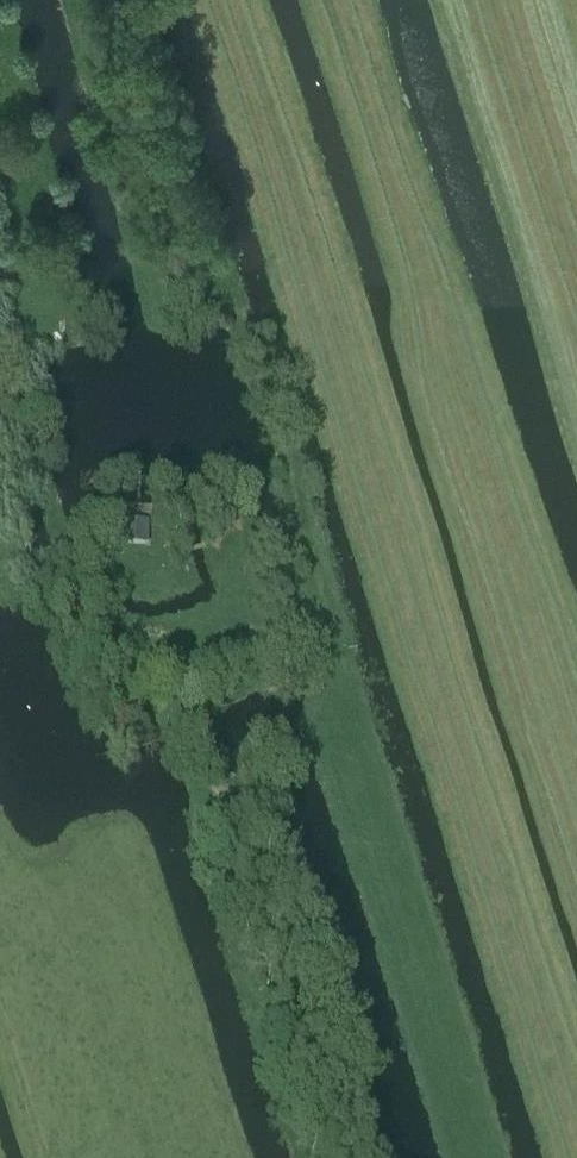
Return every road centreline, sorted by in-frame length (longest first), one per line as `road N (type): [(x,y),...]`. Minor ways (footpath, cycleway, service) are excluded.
road 1 (track): [(0,999),(52,1157)]

